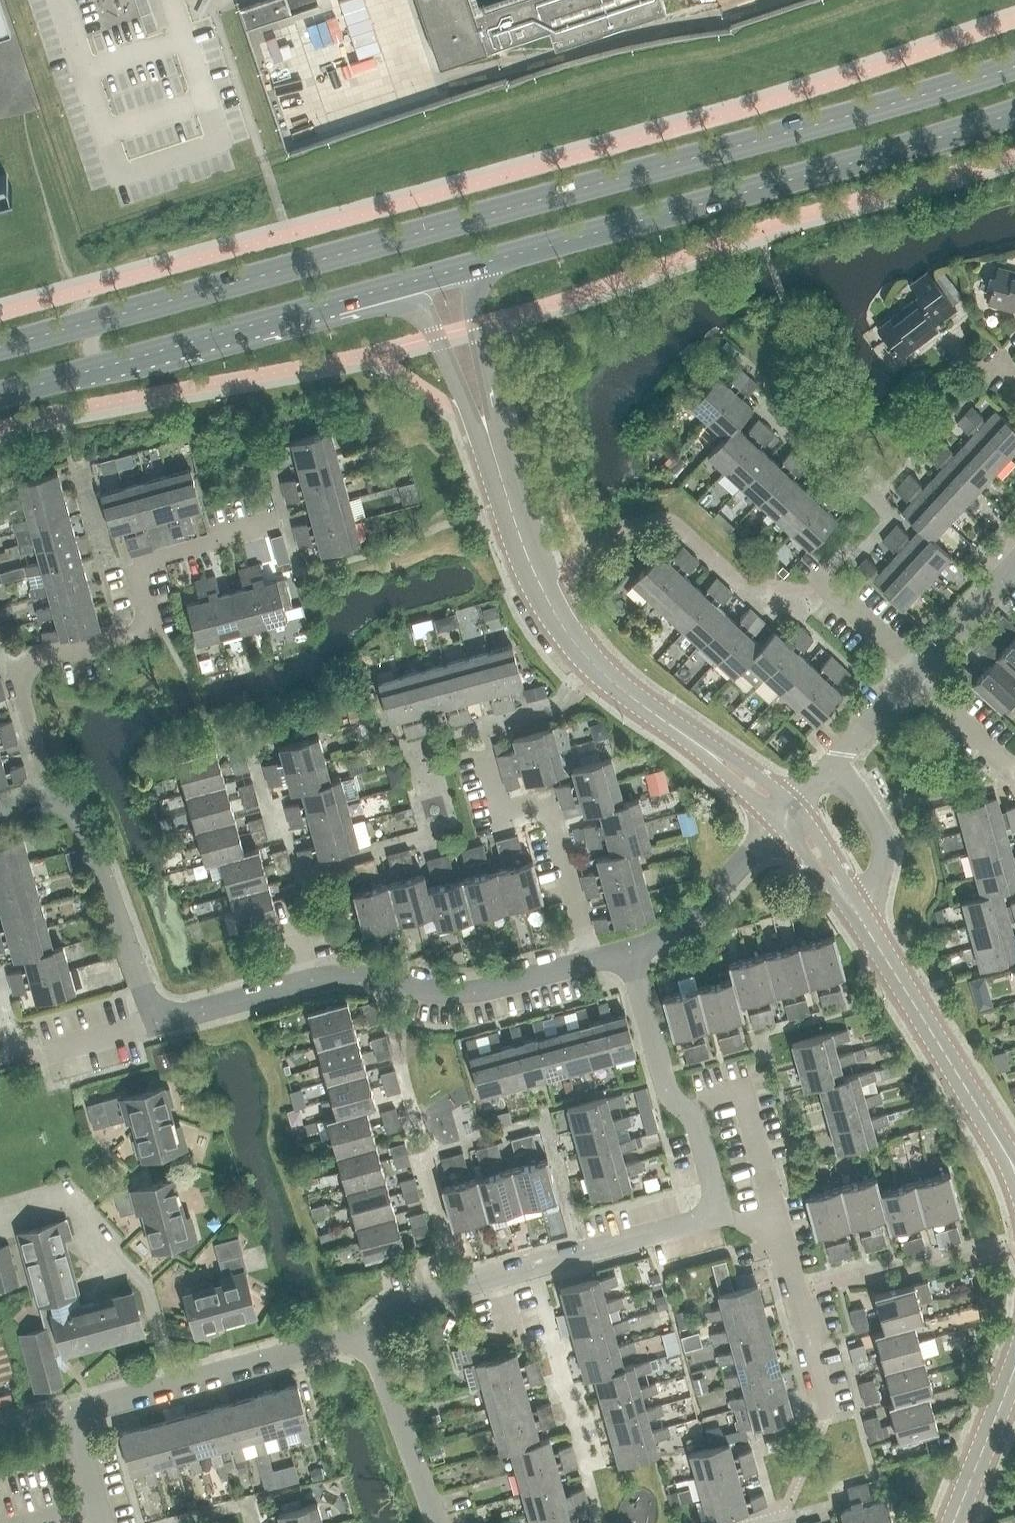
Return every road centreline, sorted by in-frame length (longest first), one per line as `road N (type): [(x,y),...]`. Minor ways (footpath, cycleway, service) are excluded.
road 1 (primary): [(1014,65),(0,346)]
road 2 (residential): [(46,800),(67,804),(82,822),(155,1022),(336,975),(471,992),(592,961)]
road 3 (primary): [(497,259),(1014,111)]
road 4 (residential): [(46,800),(15,667),(152,630),(137,574),(144,562),(275,522)]
road 5 (residential): [(102,1522),(73,1412),(367,1333)]
road 6 (residential): [(367,1333),(403,1302),(720,1214)]
road 7 (tertiary): [(302,311),(341,319),(401,307),(423,317),(506,488)]
road 8 (primary): [(0,395),(302,311)]
road 9 (tertiary): [(670,723),(615,682),(556,616),(506,488)]
road 10 (residential): [(720,1214),(698,1129),(666,1088),(629,951)]
road 11 (residential): [(592,961),(549,803),(500,816),(483,754)]
road 12 (residential): [(828,1411),(781,1237),(720,1214)]
road 13 (tertiary): [(506,488),(474,324),(479,279),(497,259)]
road 14 (tertiary): [(987,1121),(867,928)]
road 15 (residential): [(438,1522),(367,1333)]
road 16 (primary): [(302,311),(497,259)]
road 17 (residential): [(629,951),(694,914),(776,826)]
road 18 (residential): [(797,803),(912,677)]
road 19 (tertiary): [(957,1514),(1014,1366)]
road 20 (tertiary): [(797,803),(670,723)]
road 21 (tertiary): [(670,723),(776,826)]
road 22 (tertiary): [(867,928),(797,803)]
road 23 (residential): [(1014,773),(912,677)]
road 24 (residential): [(920,669),(1014,566)]
road 25 (tertiary): [(776,826),(867,928)]
road 26 (residential): [(920,669),(820,579)]

